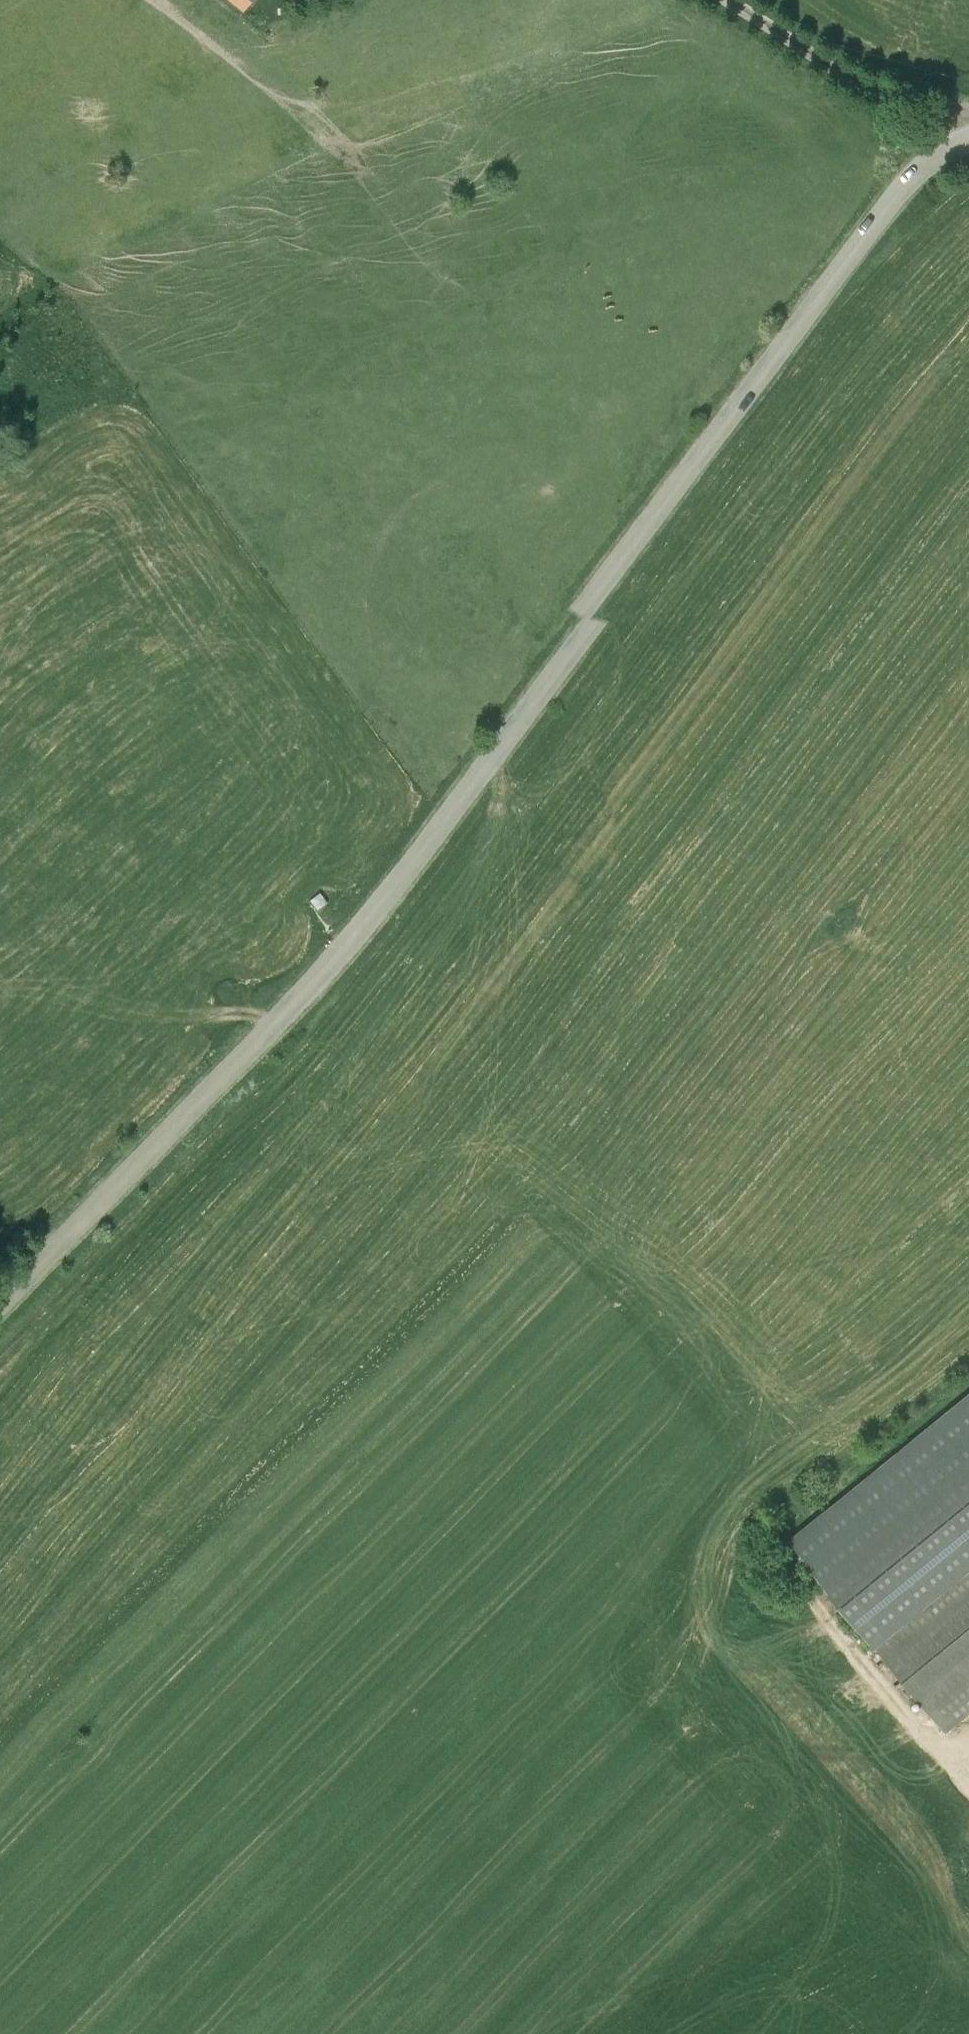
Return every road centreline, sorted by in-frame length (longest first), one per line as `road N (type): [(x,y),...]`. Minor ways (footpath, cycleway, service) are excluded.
road 1 (tertiary): [(968,135),(930,160),(893,200),(348,916),(0,1276)]
road 2 (track): [(968,108),(854,72),(736,0)]

